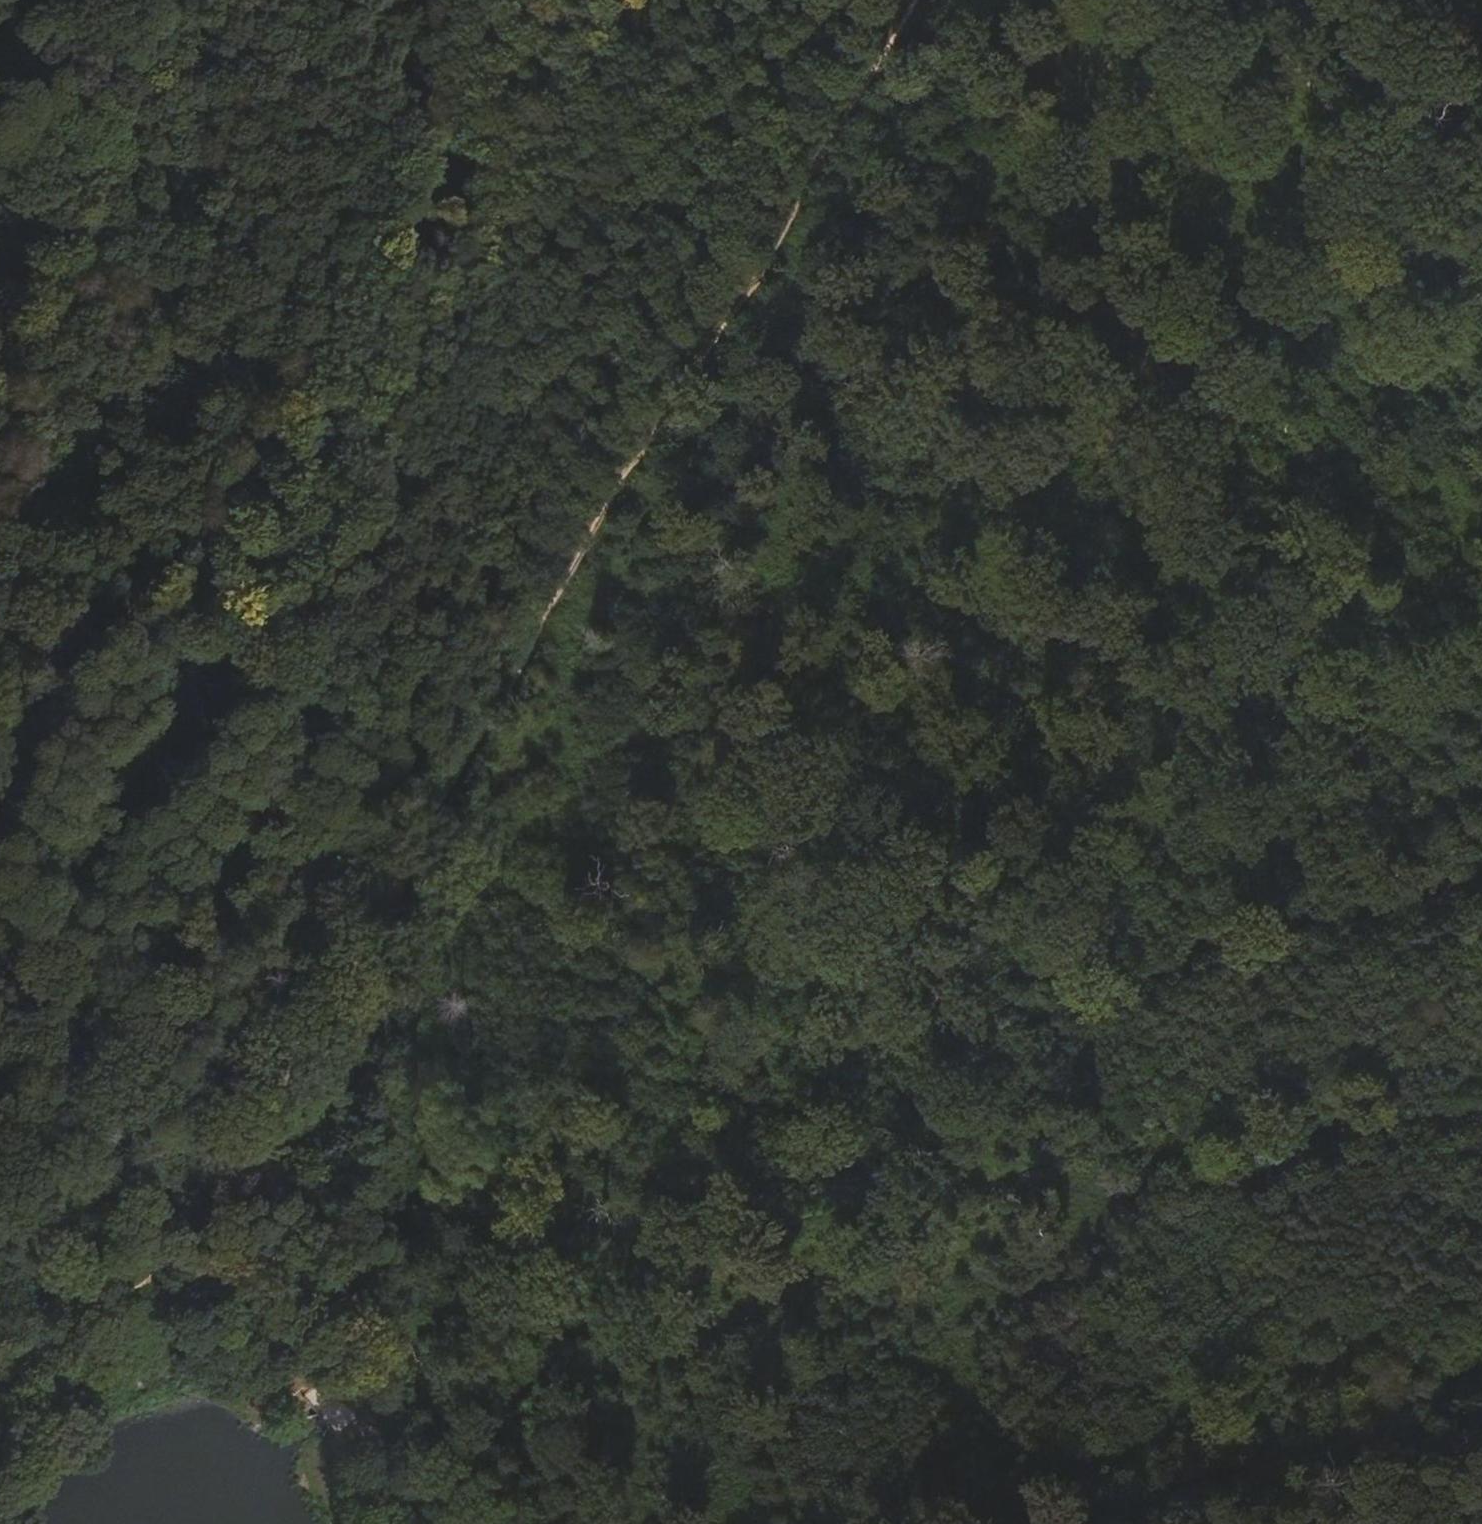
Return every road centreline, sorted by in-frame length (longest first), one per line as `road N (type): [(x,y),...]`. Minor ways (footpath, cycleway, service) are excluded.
road 1 (track): [(903,0),(805,163),(405,908),(232,1172)]
road 2 (track): [(232,1172),(448,1402),(515,1523)]
road 3 (track): [(1481,1363),(1362,1442),(1103,1523)]
road 4 (track): [(1232,0),(1481,300)]
road 5 (track): [(431,1523),(195,1213)]
road 6 (track): [(0,1049),(232,1172)]

